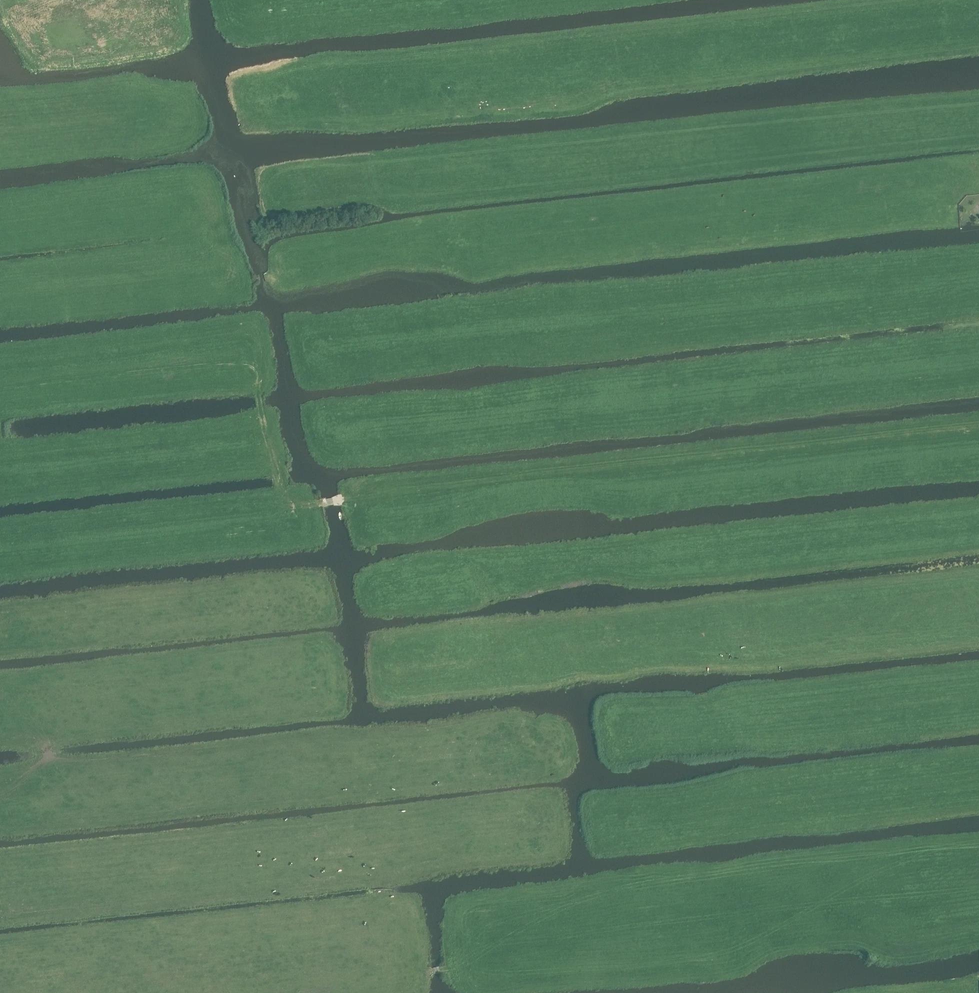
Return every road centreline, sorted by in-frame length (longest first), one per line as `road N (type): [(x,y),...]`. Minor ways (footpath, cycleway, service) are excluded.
road 1 (track): [(0,703),(51,740),(43,777),(0,800)]

